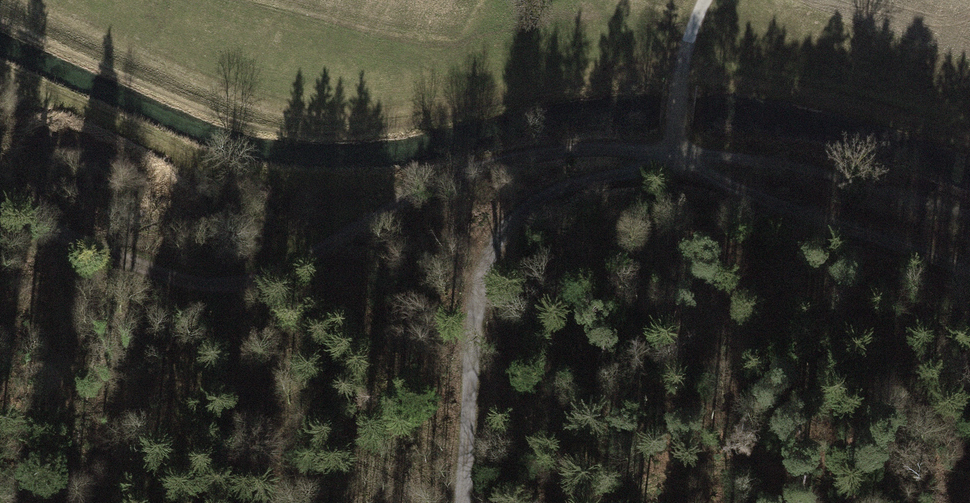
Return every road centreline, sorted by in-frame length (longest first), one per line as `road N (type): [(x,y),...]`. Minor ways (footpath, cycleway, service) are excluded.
road 1 (track): [(0,211),(167,281),(242,281),(432,180),(507,160),(654,151),(754,159),(969,219)]
road 2 (track): [(685,69),(402,126),(326,133),(246,121),(0,14)]
road 3 (track): [(654,151),(507,212),(482,276),(463,502)]
road 4 (track): [(654,151),(696,179),(969,277)]
road 5 (track): [(65,239),(65,404),(47,502)]

